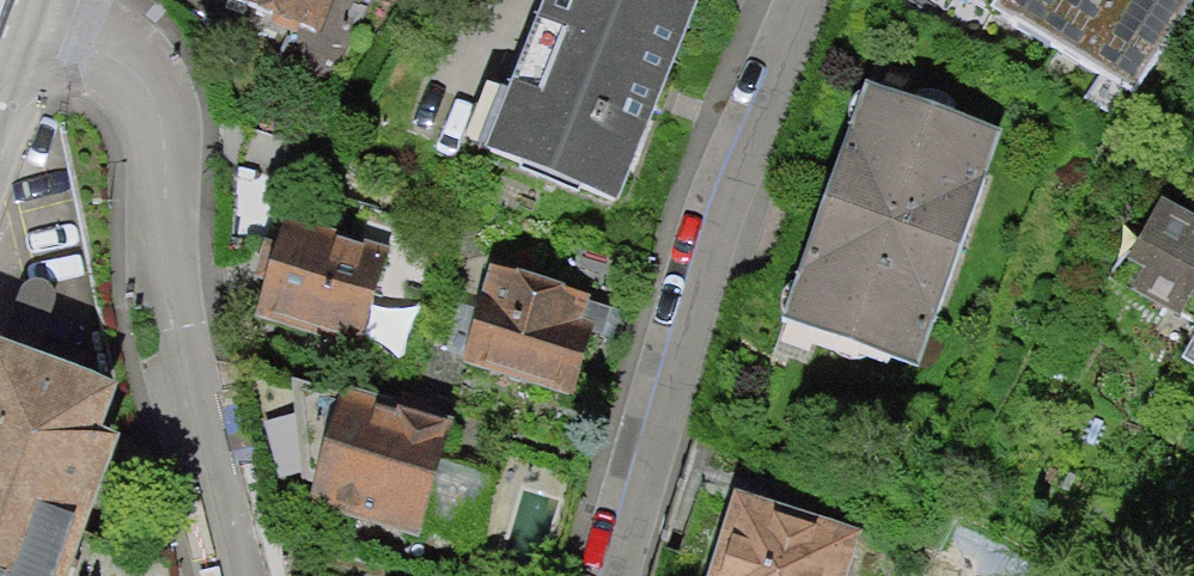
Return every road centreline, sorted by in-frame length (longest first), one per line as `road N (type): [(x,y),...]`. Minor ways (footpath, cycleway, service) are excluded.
road 1 (residential): [(242,575),(176,327),(167,127),(156,92),(139,72),(13,14)]
road 2 (residential): [(827,0),(738,180),(611,575)]

